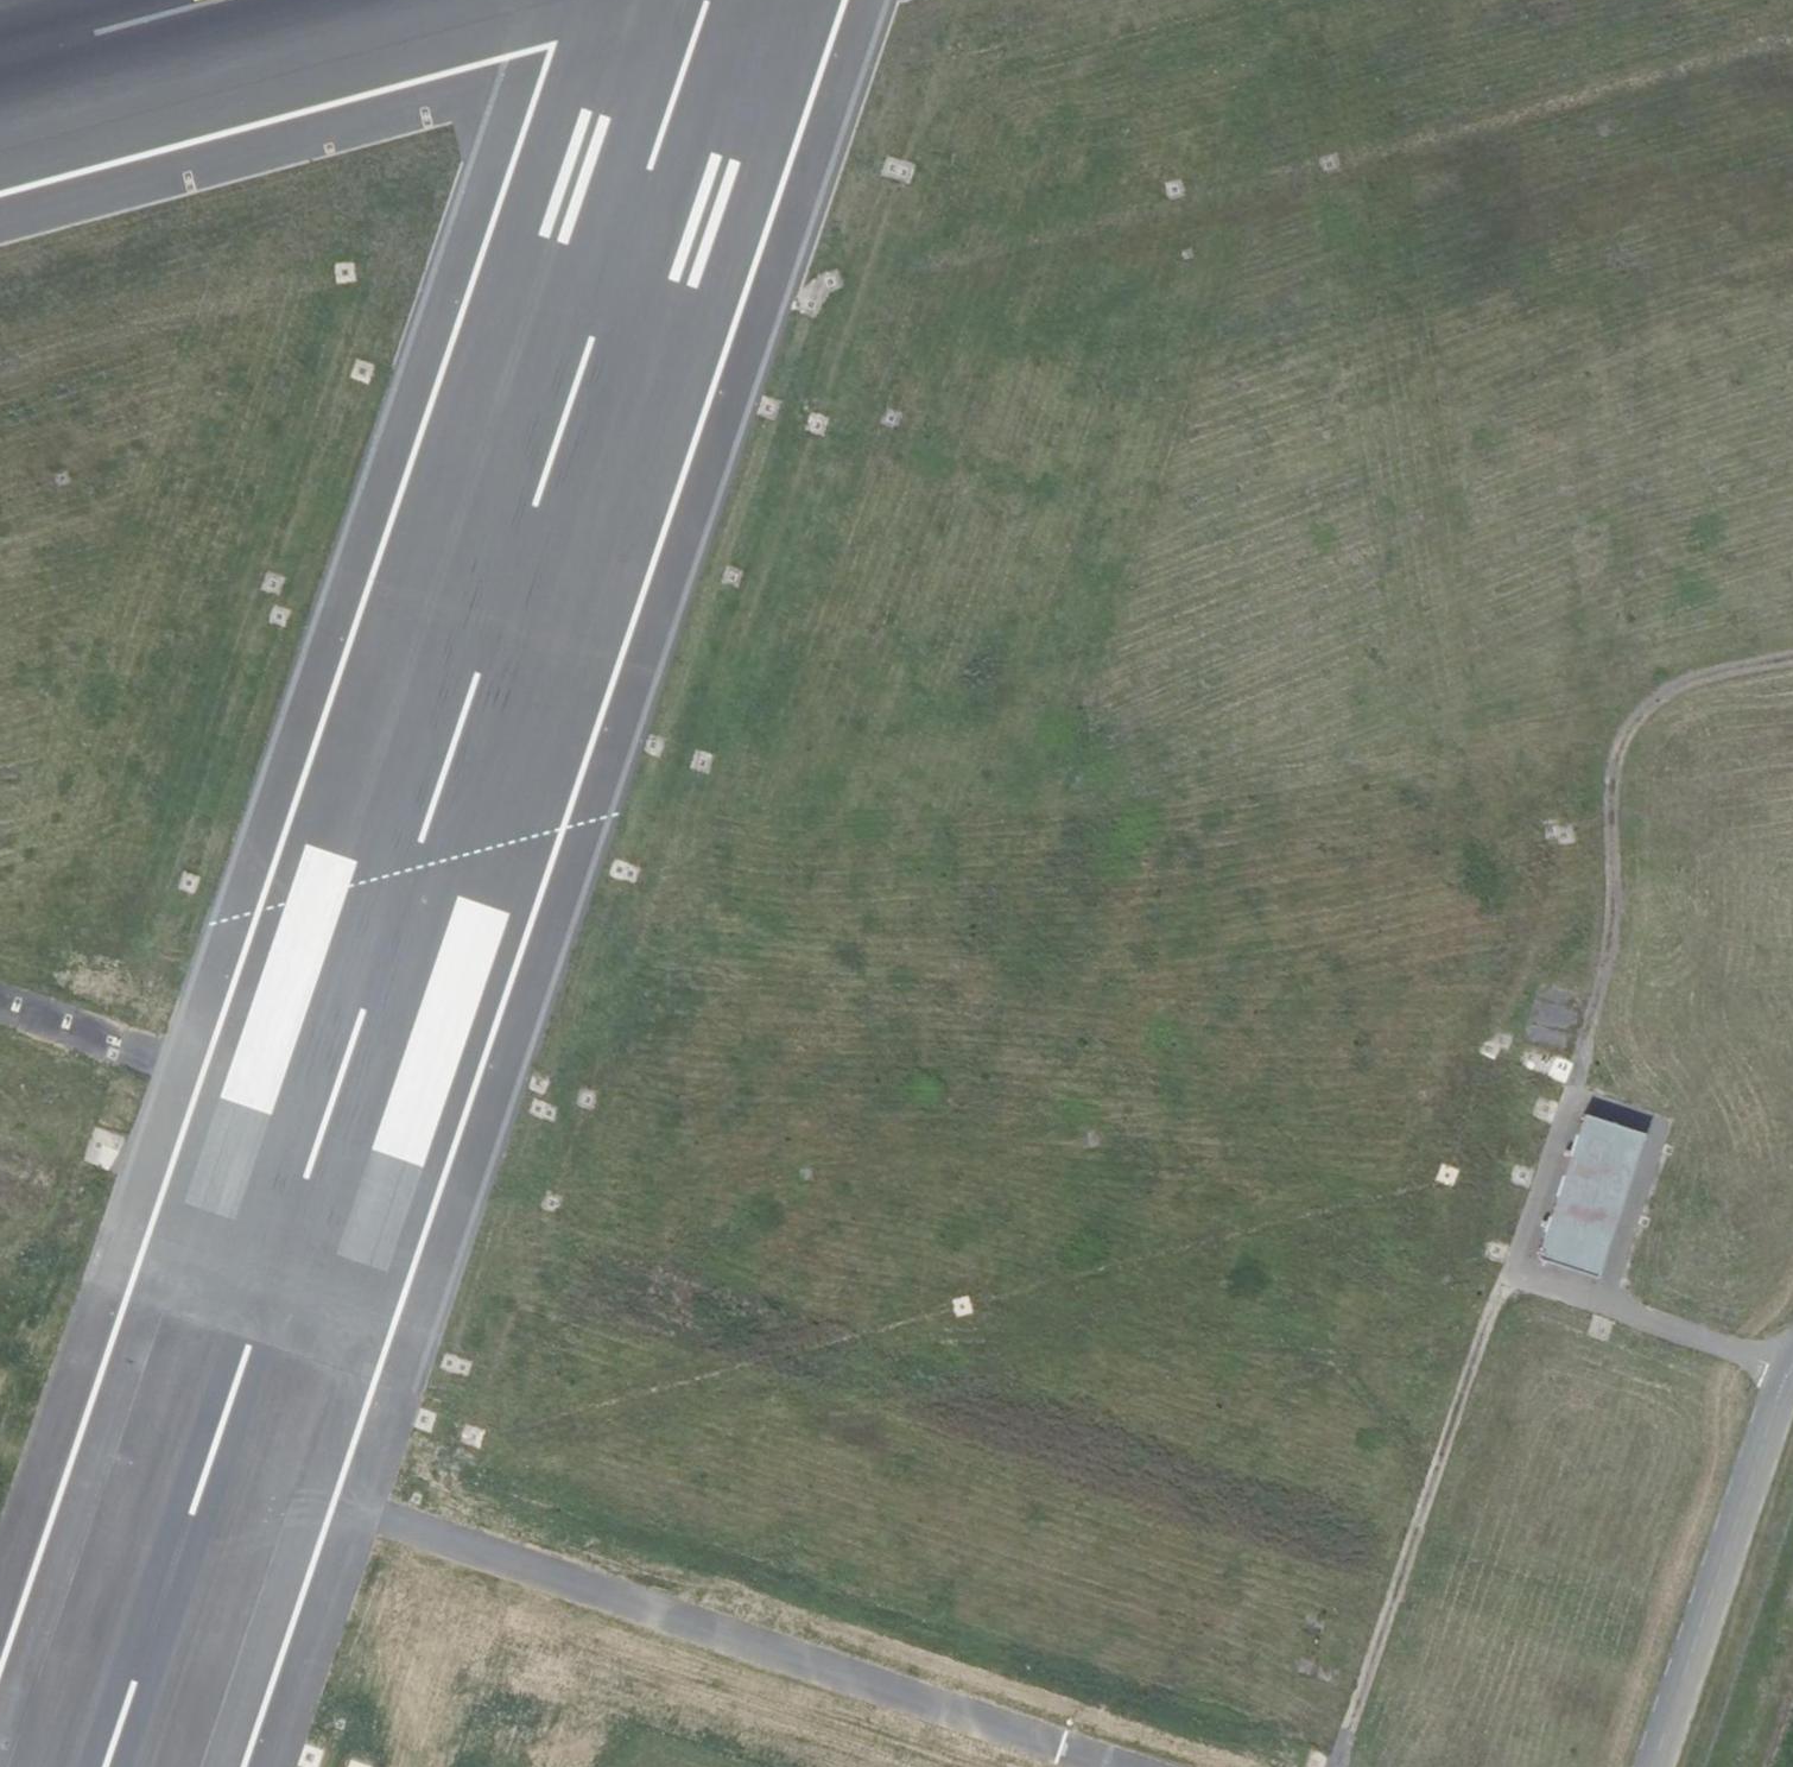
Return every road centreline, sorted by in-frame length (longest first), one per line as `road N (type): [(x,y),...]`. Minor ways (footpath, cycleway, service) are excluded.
road 1 (track): [(1335,1766),(1575,1092),(1608,946),(1617,749),(1629,724),(1683,682),(1792,656)]
road 2 (track): [(1510,1268),(1790,1372)]

